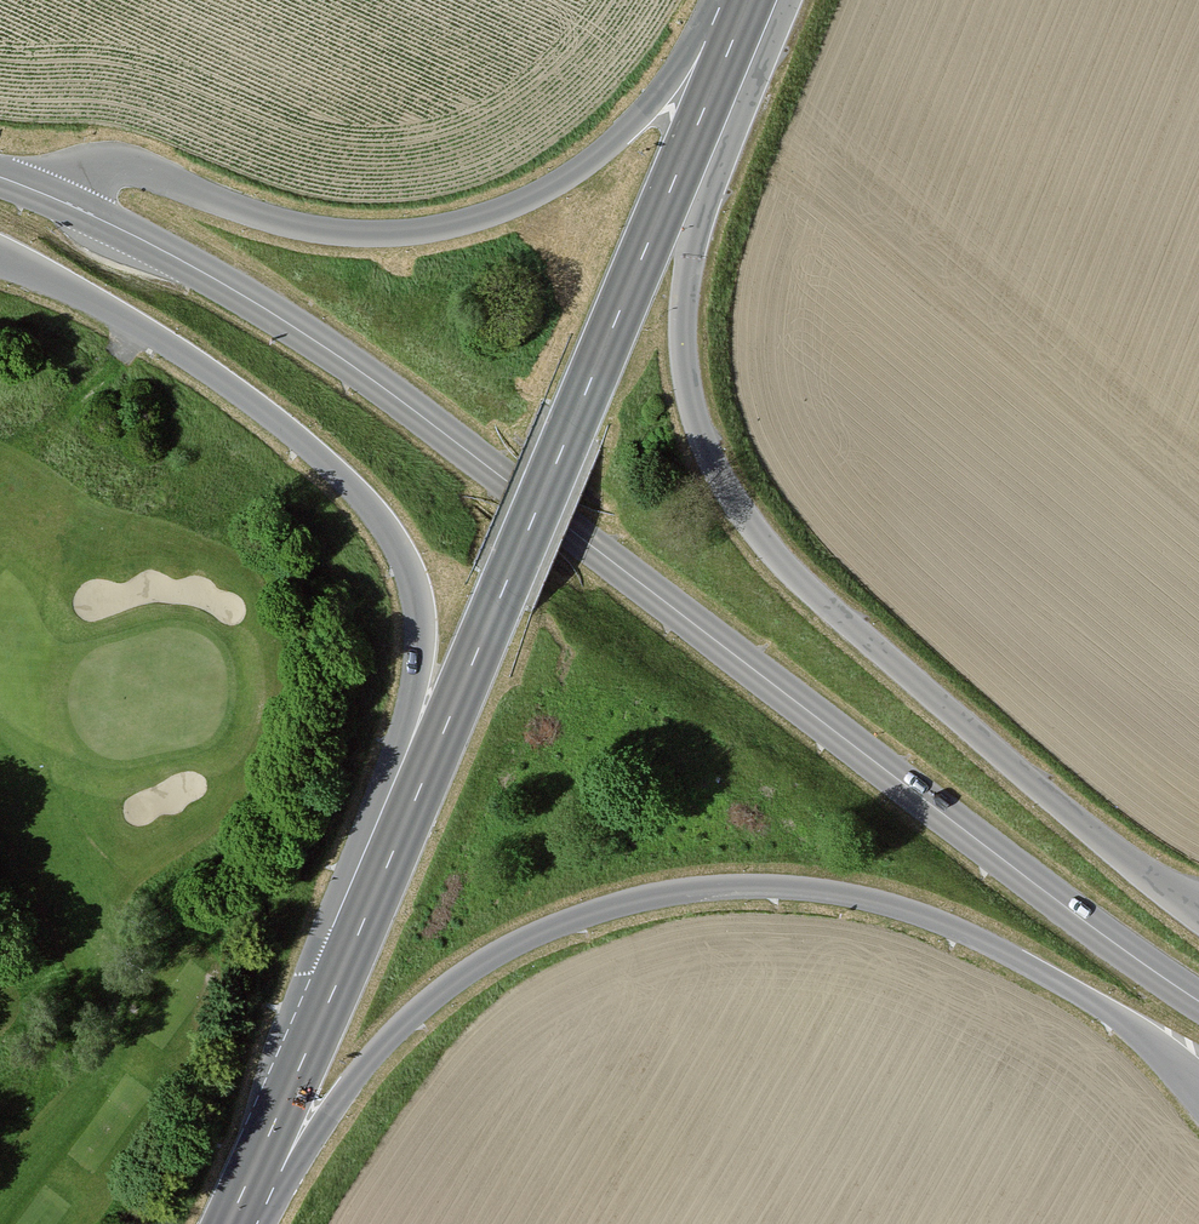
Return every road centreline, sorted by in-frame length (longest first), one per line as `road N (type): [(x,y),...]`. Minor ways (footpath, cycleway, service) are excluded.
road 1 (secondary): [(1198,1001),(360,370),(168,253),(50,196)]
road 2 (primary): [(249,1223),(369,1061),(449,985),(563,922),(681,891),(805,888),(924,916),(1088,998),(1198,1079)]
road 3 (primary): [(1198,905),(1064,808),(818,596),(773,551),(726,485),(699,426),(683,348),(717,77)]
road 4 (primary): [(329,1002),(717,77)]
road 5 (primary): [(0,257),(148,331),(265,412),(353,489),(403,559),(419,620),(414,687),(329,1002)]
road 6 (primary): [(741,20),(564,179),(457,223),(388,233),(310,228),(115,163),(80,166),(50,196)]
road 7 (primary): [(228,1223),(329,1002)]

